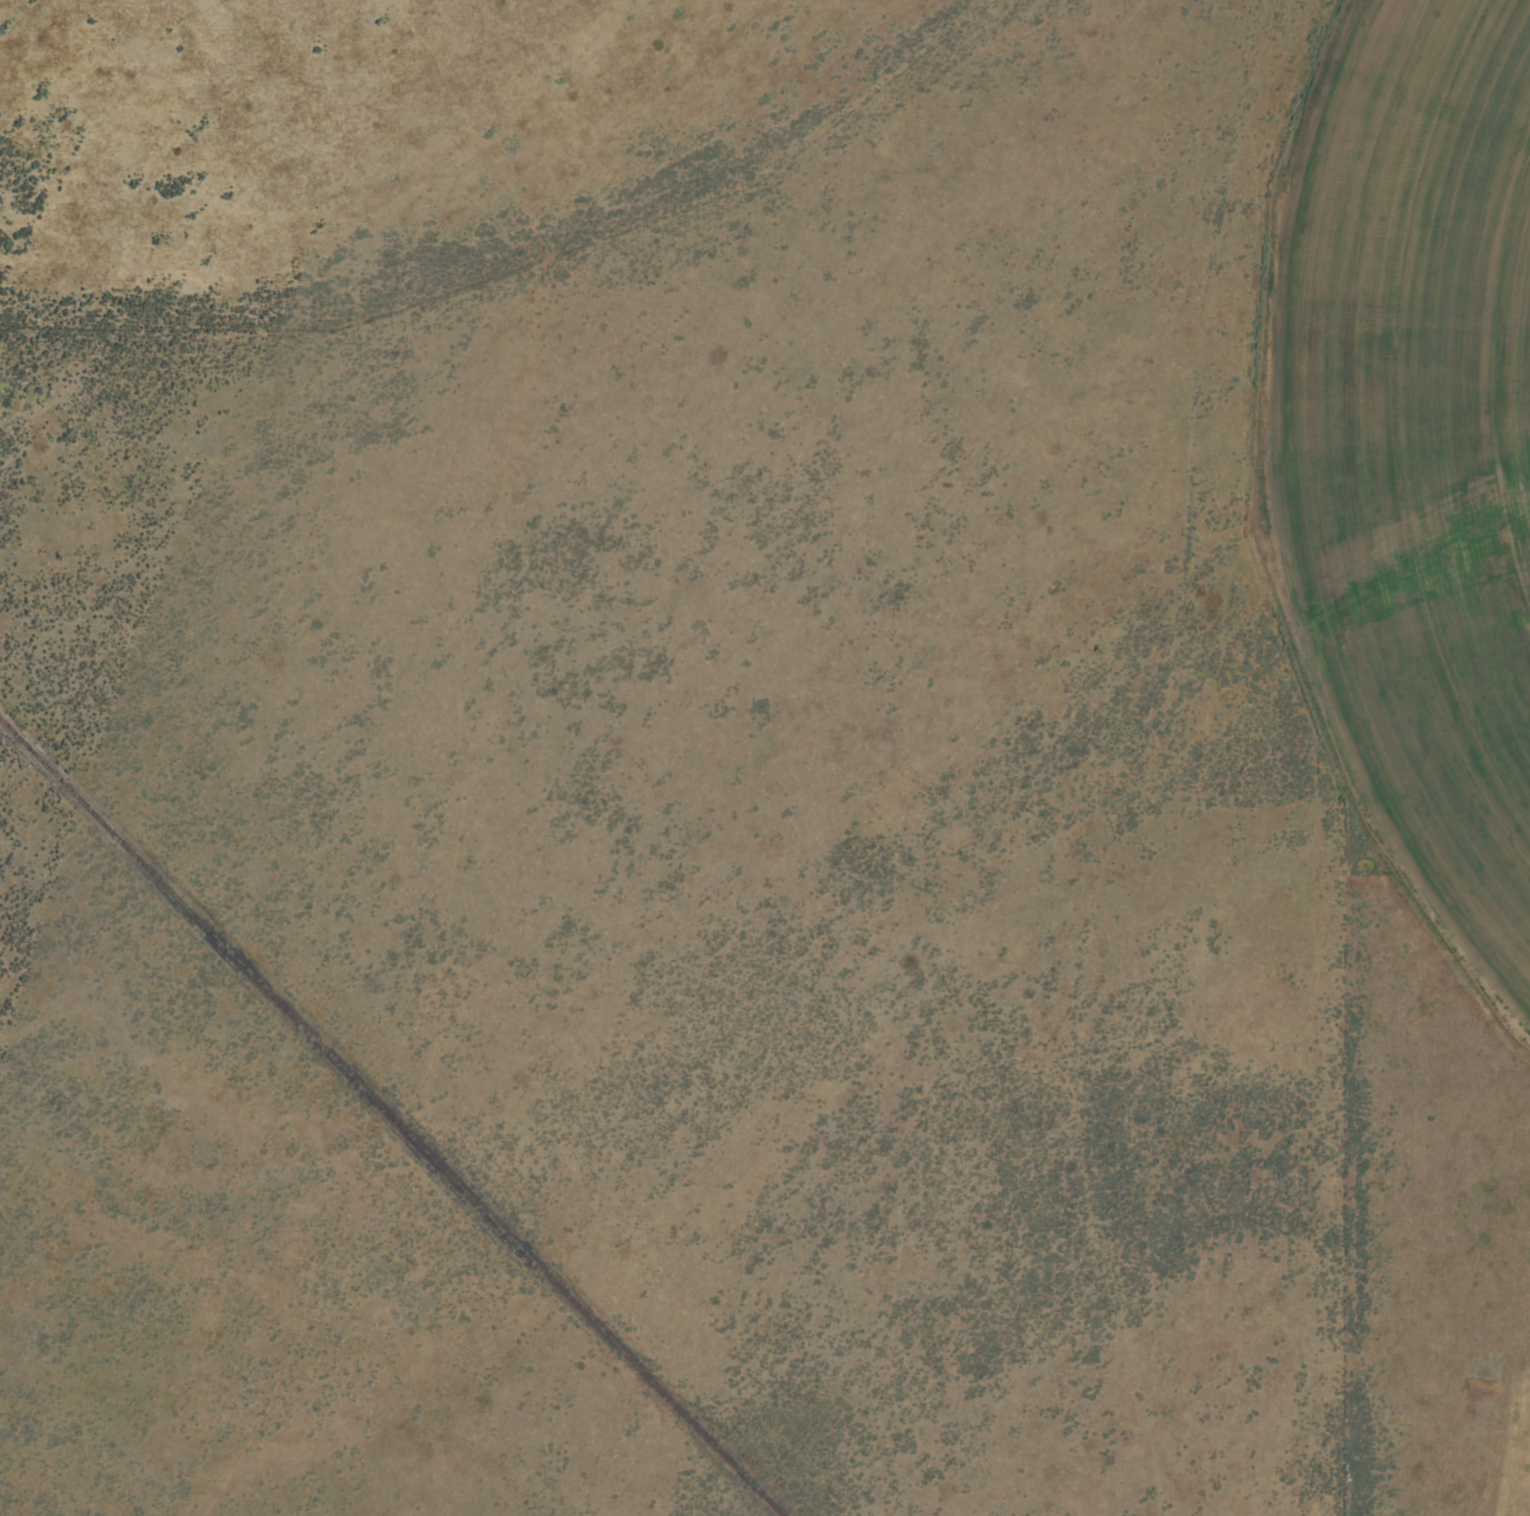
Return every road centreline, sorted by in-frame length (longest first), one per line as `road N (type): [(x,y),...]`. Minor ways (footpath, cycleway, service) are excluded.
road 1 (track): [(1204,1515),(1104,1179),(1126,913),(1237,469),(1302,0)]

